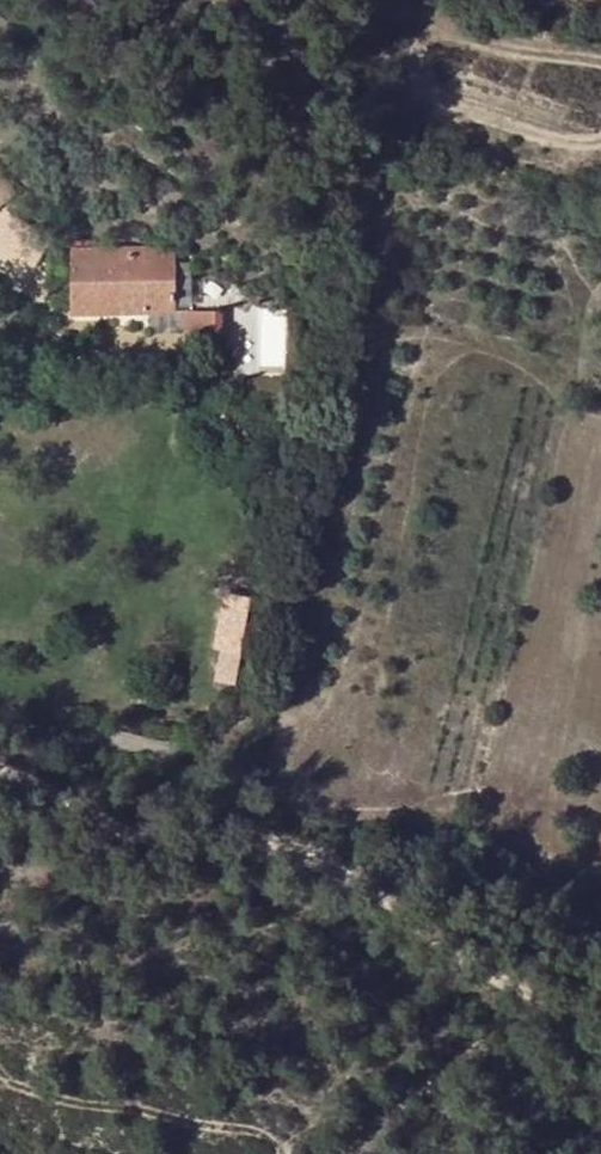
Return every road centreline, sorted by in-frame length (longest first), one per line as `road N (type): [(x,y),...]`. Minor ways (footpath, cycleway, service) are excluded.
road 1 (track): [(600,1003),(528,993),(346,870),(253,841),(163,839),(113,827),(0,772)]
road 2 (unclassified): [(0,731),(191,752),(232,733)]

